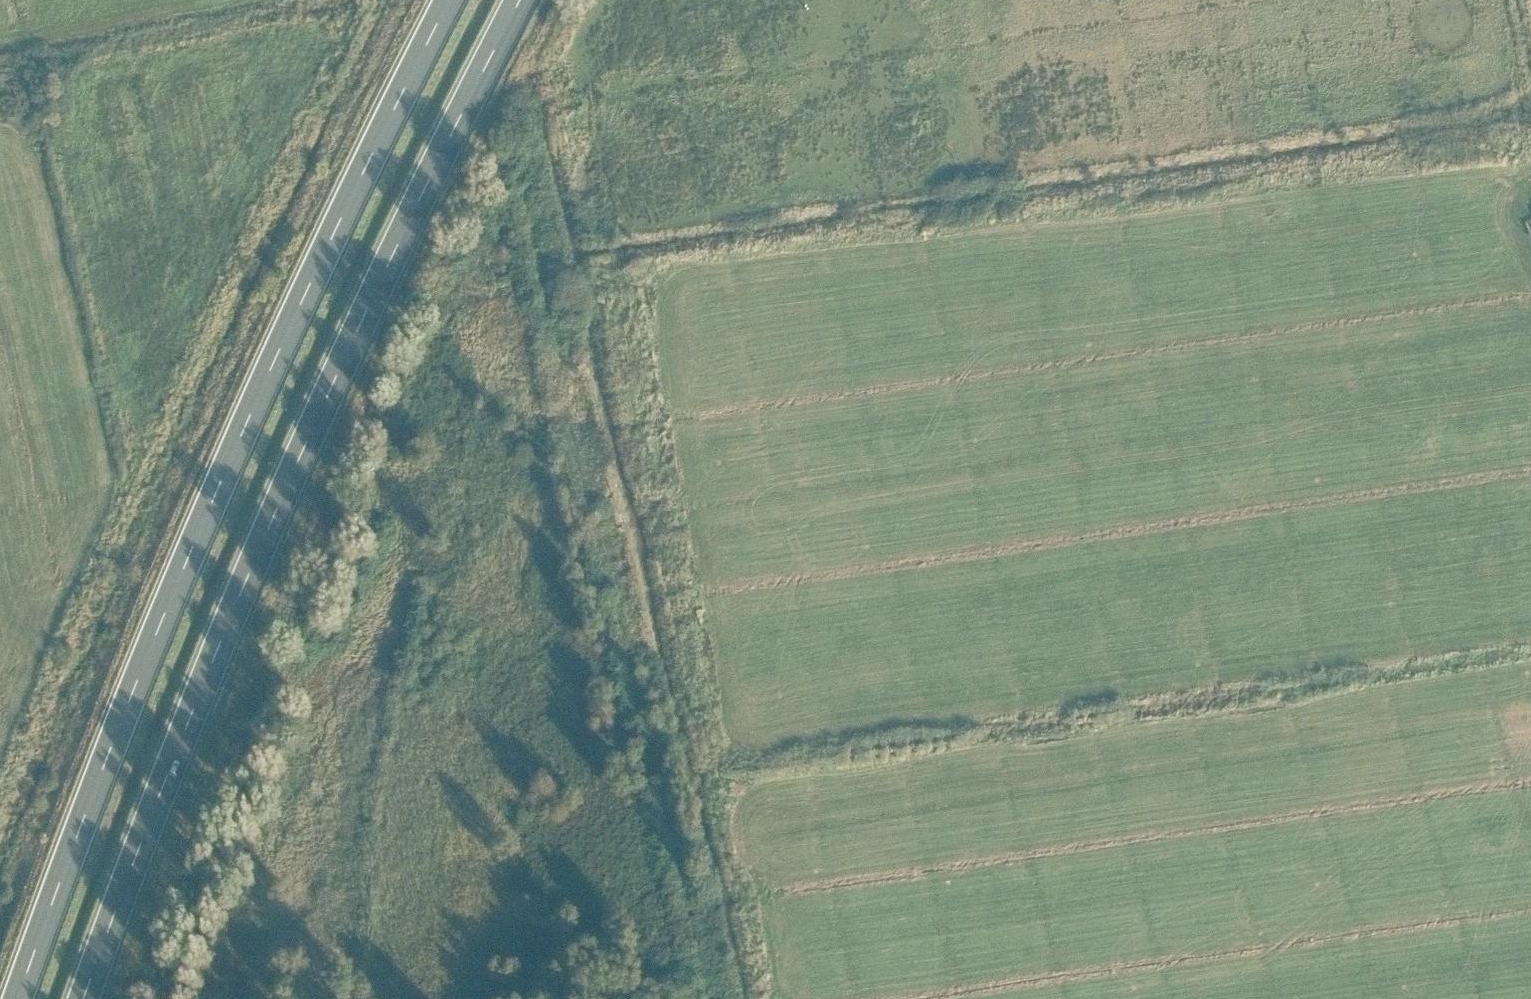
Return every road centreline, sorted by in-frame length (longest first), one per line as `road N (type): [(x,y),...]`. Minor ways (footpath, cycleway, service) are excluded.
road 1 (motorway): [(86,998),(274,517),(400,241),(522,0)]
road 2 (motorway): [(452,0),(222,482),(19,998)]

